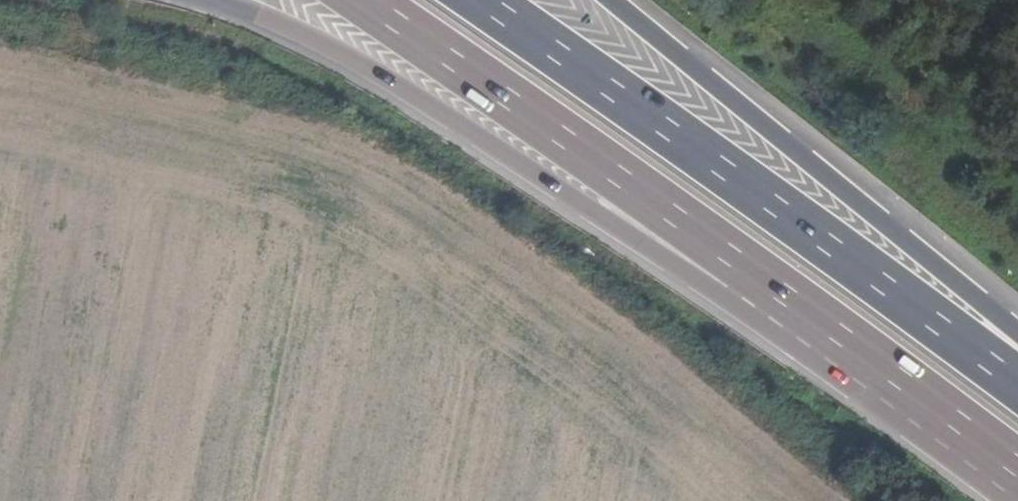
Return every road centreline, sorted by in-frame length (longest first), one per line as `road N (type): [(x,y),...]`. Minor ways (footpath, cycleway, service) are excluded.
road 1 (motorway): [(207,0),(283,26),(392,82),(1017,482)]
road 2 (motorway): [(364,0),(811,314),(1017,477)]
road 3 (motorway): [(1017,382),(482,0)]
road 4 (motorway): [(1017,331),(629,0)]

